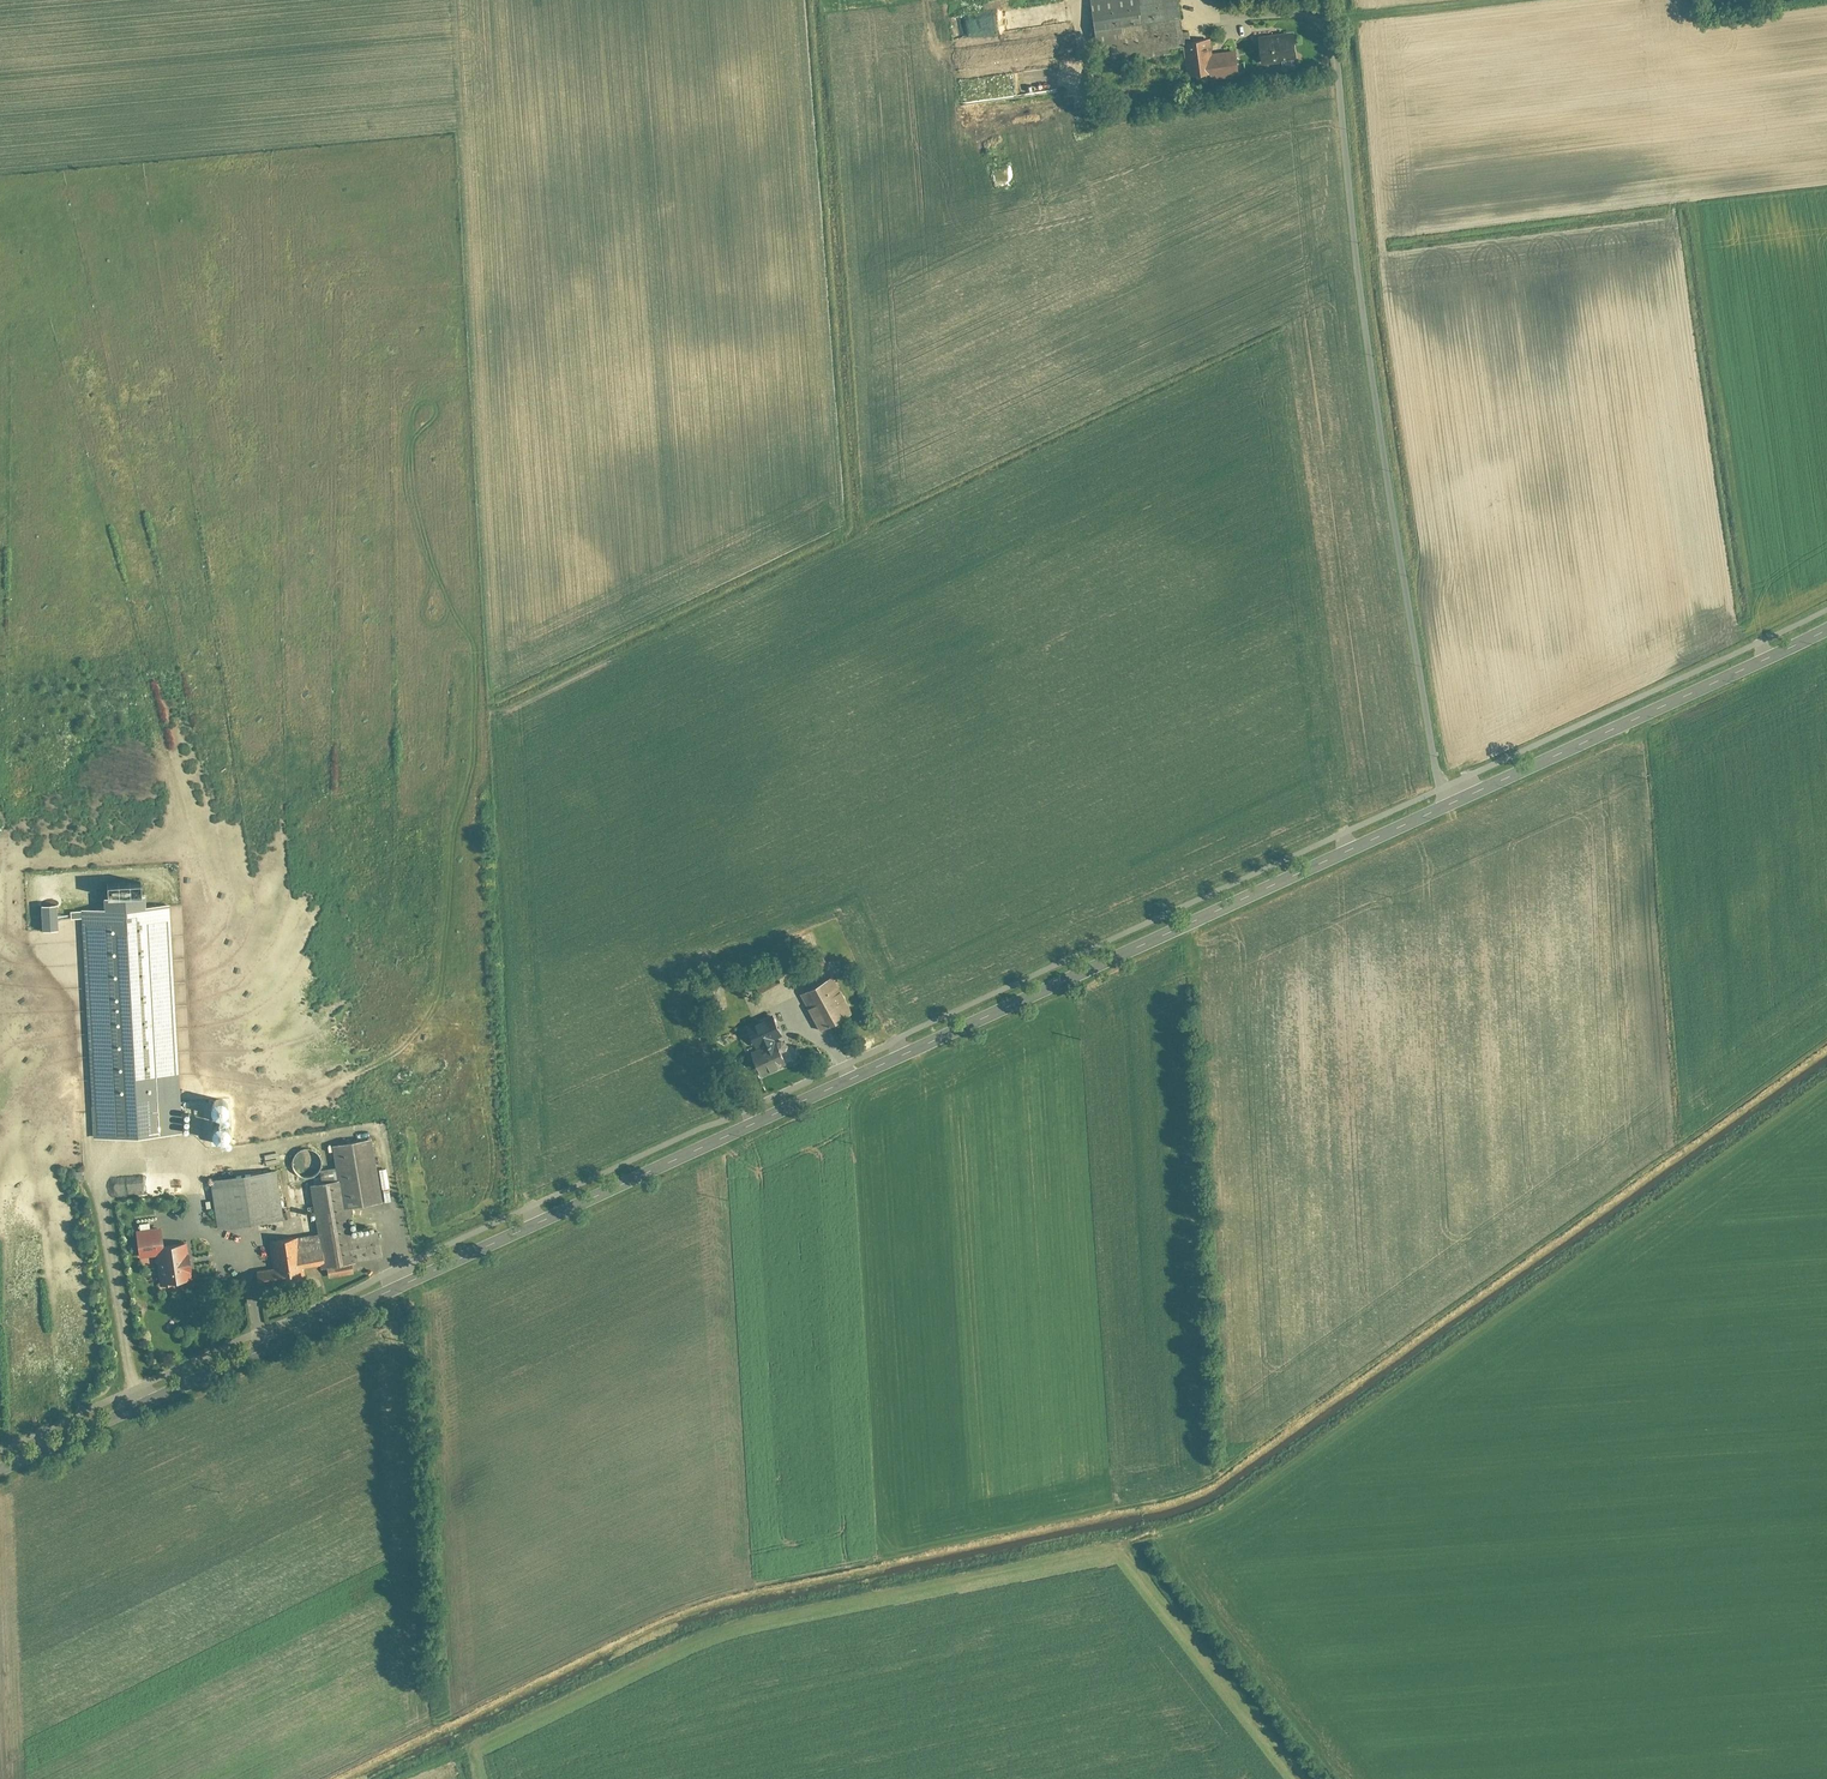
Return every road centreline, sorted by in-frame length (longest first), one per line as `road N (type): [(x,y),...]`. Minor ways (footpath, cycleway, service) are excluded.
road 1 (tertiary): [(1826,628),(1330,863),(0,1468)]

